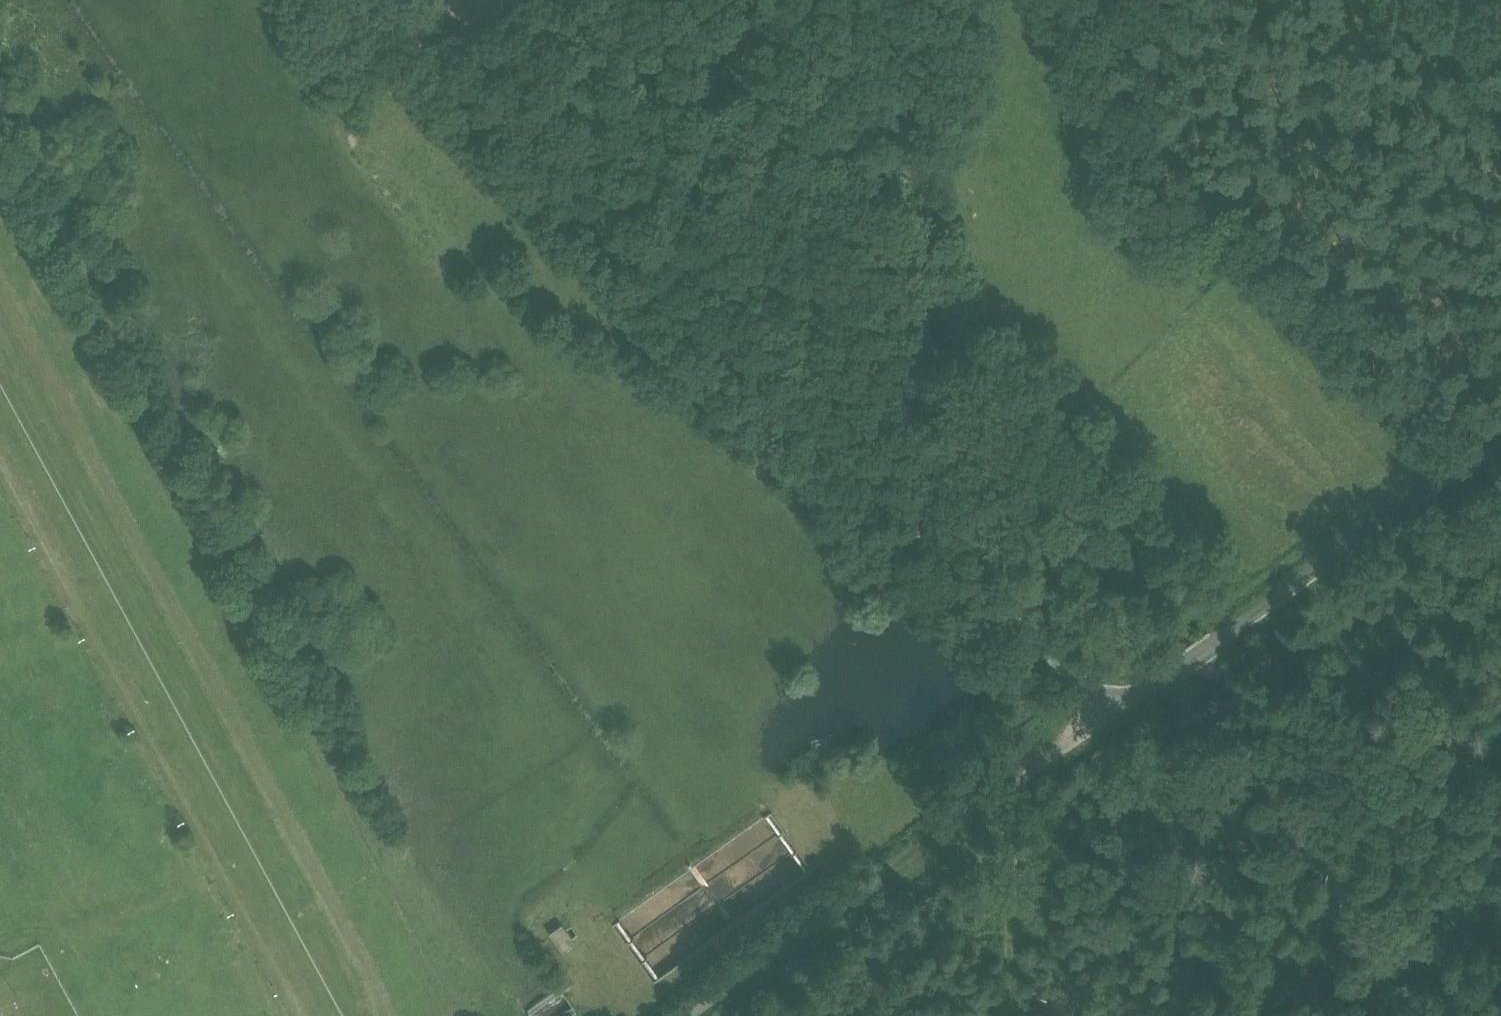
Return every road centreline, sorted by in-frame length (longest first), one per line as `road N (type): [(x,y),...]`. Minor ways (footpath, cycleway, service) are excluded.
road 1 (unclassified): [(366,0),(1102,695),(1144,689),(1215,640),(1500,414)]
road 2 (track): [(1113,698),(1104,714),(696,1015)]

